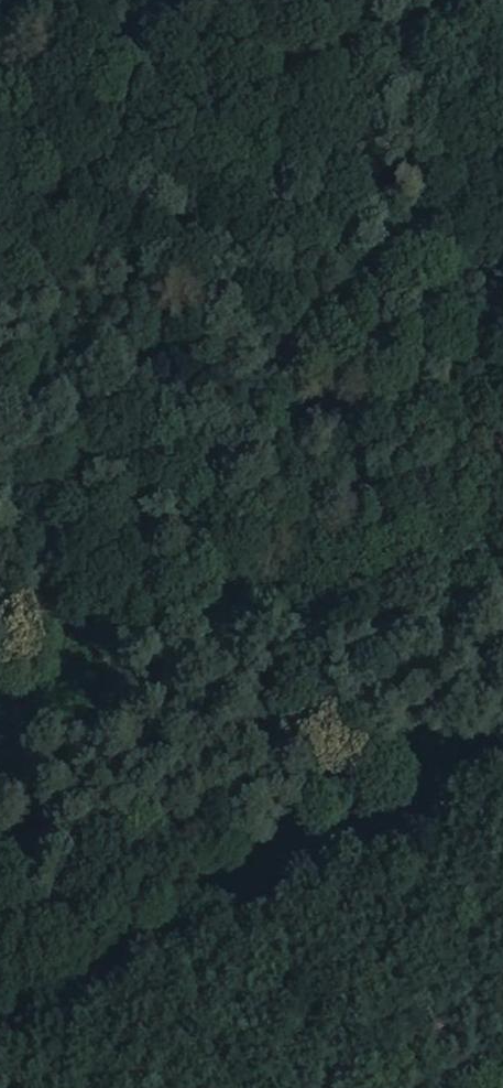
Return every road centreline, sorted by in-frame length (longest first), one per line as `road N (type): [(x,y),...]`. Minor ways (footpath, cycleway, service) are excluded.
road 1 (secondary): [(0,1000),(502,717)]

